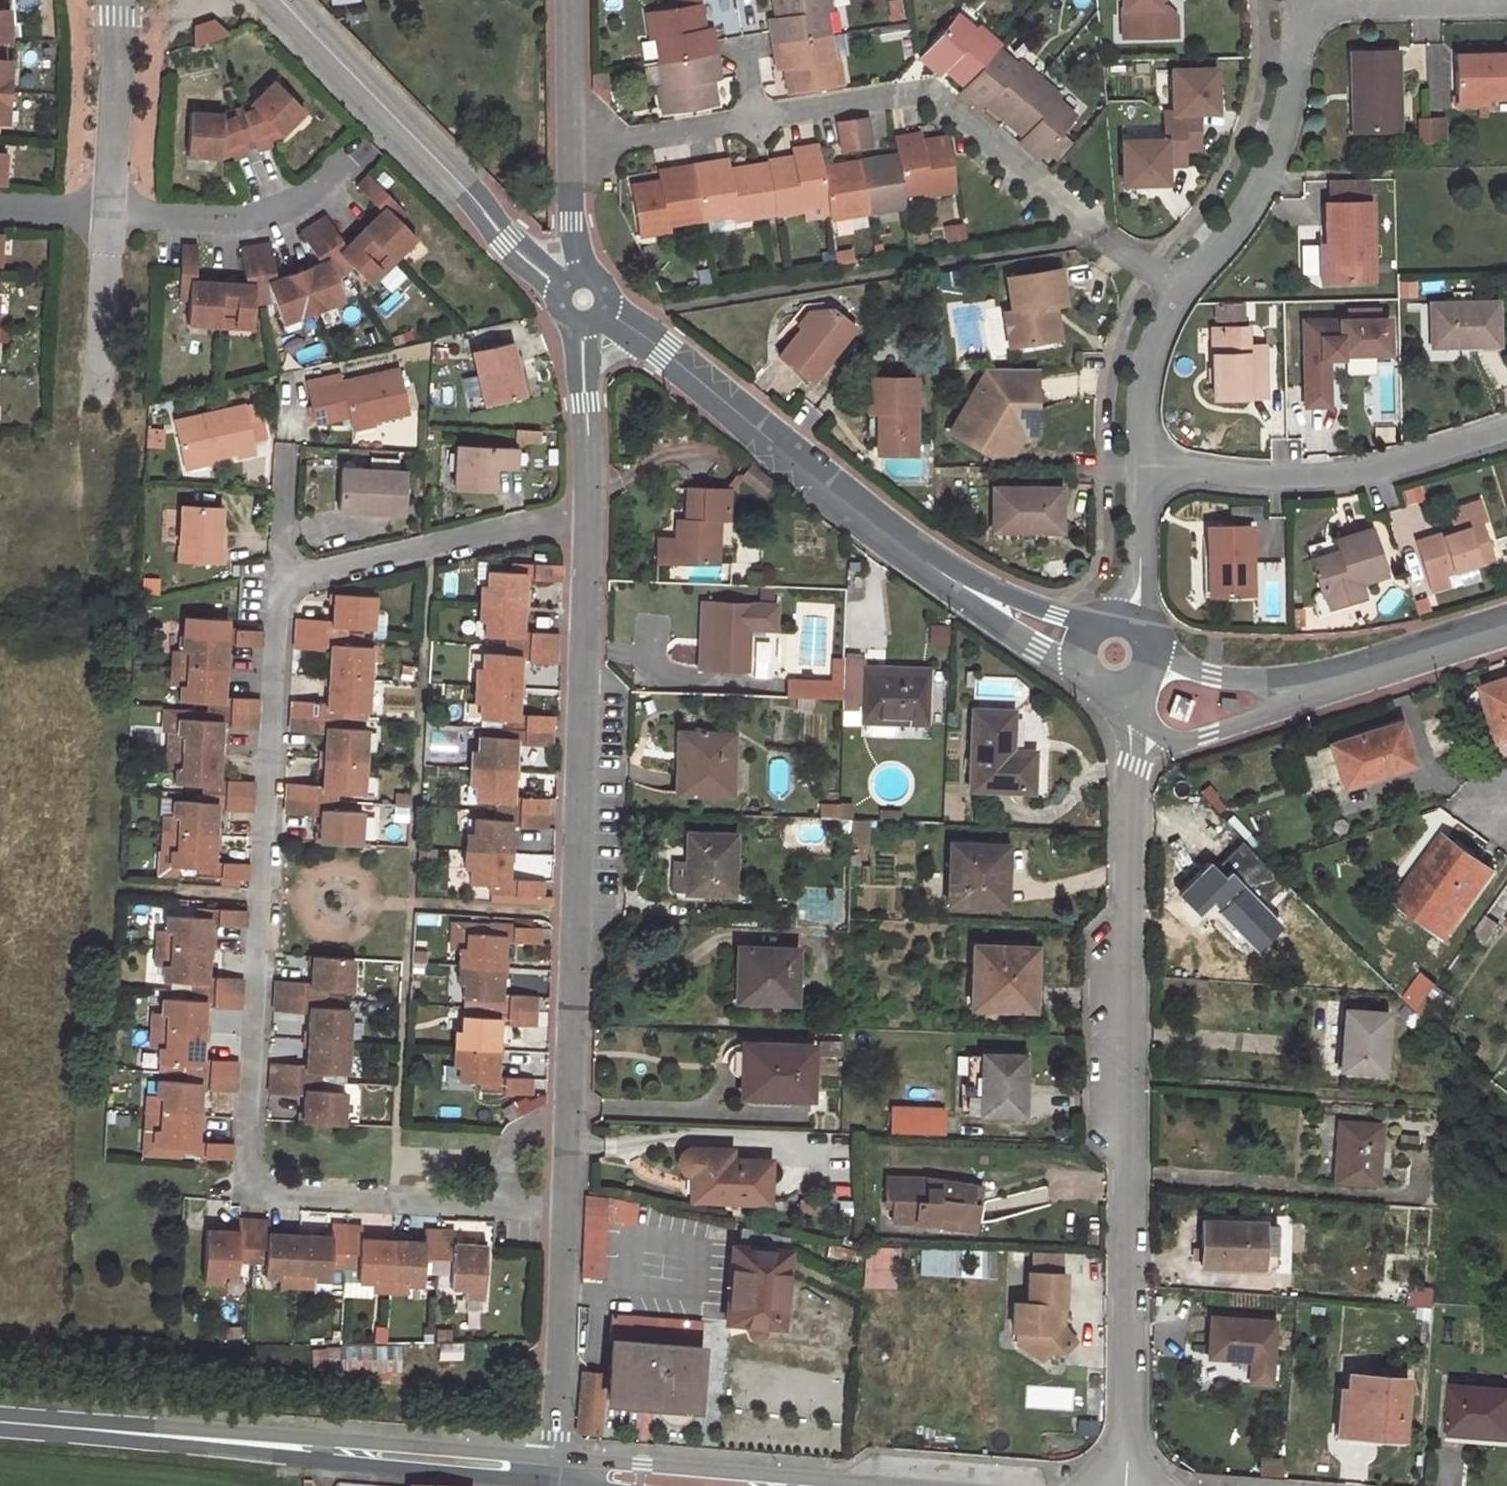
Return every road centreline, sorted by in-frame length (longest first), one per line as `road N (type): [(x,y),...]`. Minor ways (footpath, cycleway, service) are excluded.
road 1 (residential): [(570,1215),(241,1192),(279,579)]
road 2 (unclassified): [(1127,1485),(1133,753)]
road 3 (unclassified): [(592,512),(570,1215)]
road 4 (unclassified): [(1080,640),(1047,631),(960,583),(667,356)]
road 5 (residential): [(1181,292),(919,89),(756,119)]
road 6 (secondary): [(76,1428),(551,1482)]
road 7 (secondary): [(553,1456),(76,1428)]
road 8 (unclassified): [(282,0),(506,242),(561,287)]
road 9 (secondary): [(932,1485),(553,1456)]
road 10 (residential): [(1506,431),(1398,467),(1277,478),(1143,472)]
road 11 (residential): [(279,579),(592,512)]
road 12 (residential): [(1304,9),(1291,106),(1269,172),(1181,292)]
road 13 (residential): [(349,161),(282,212),(246,222),(110,213)]
road 14 (unclassified): [(570,1215),(553,1456)]
road 15 (residential): [(110,213),(119,0)]
road 16 (residential): [(1304,9),(1506,4)]
road 17 (residential): [(1319,680),(1506,624)]
road 18 (residential): [(1181,292),(1150,351),(1143,472)]
road 19 (residential): [(756,119),(572,149)]
road 20 (residential): [(1155,733),(1177,741),(1209,736),(1266,715),(1319,680)]
road 21 (residential): [(1319,680),(1211,677),(1153,649)]
road 22 (unclassified): [(572,149),(569,0)]
road 23 (residential): [(1143,472),(1140,586),(1129,619)]
road 24 (residential): [(279,579),(287,452)]
road 25 (unclassified): [(581,275),(572,149)]
road 26 (unclassified): [(585,386),(592,512)]

